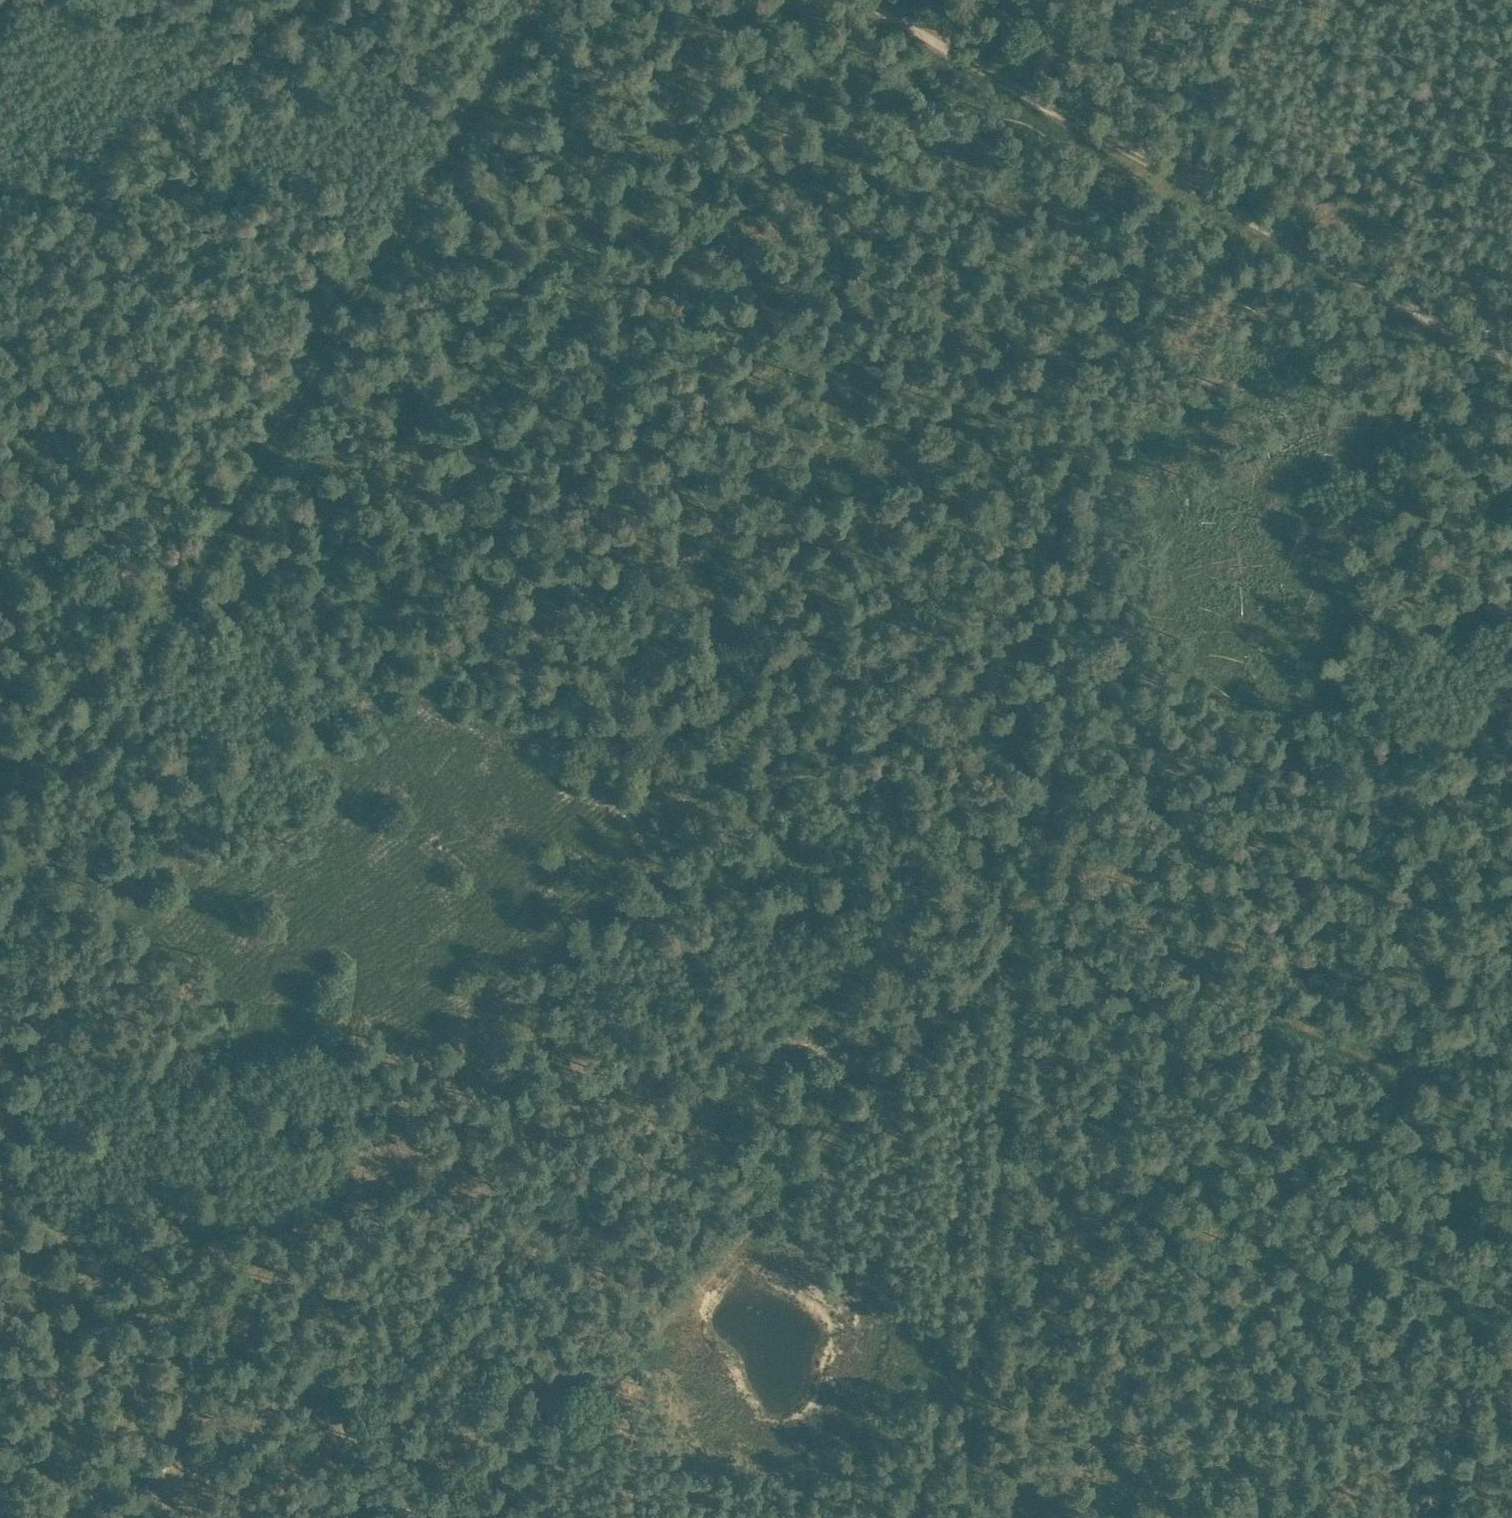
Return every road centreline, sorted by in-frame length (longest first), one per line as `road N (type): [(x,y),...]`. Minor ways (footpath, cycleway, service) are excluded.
road 1 (track): [(481,1517),(1028,900),(1511,1122)]
road 2 (track): [(532,0),(0,920)]
road 3 (track): [(860,0),(1511,362)]
road 4 (track): [(0,500),(194,585)]

